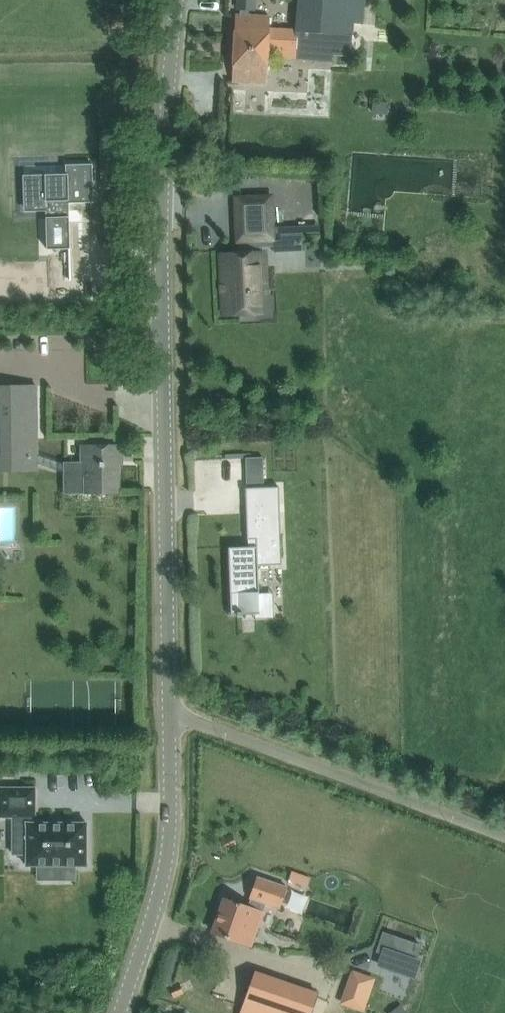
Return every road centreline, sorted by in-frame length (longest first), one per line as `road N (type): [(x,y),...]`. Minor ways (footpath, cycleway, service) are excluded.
road 1 (tertiary): [(169,713),(163,225),(178,0)]
road 2 (unclassified): [(504,831),(169,713)]
road 3 (tertiary): [(121,1012),(170,855),(169,713)]

